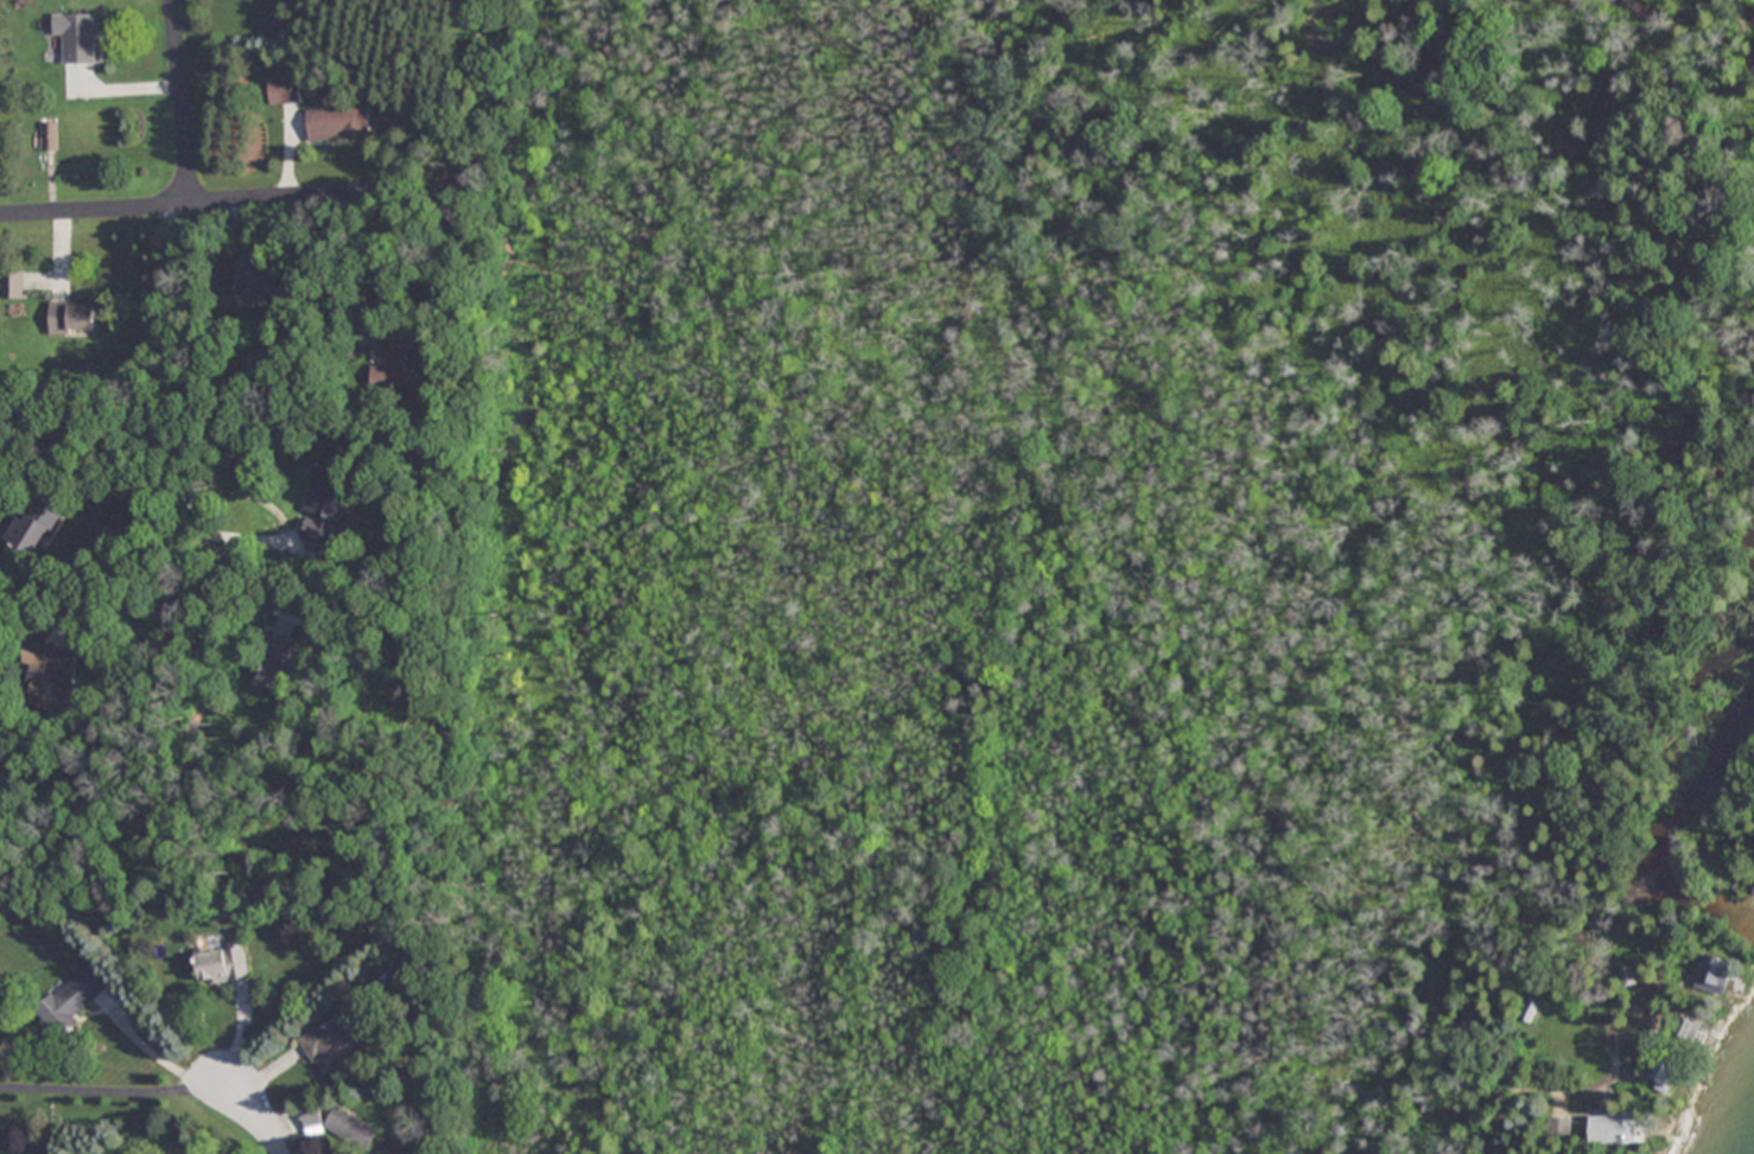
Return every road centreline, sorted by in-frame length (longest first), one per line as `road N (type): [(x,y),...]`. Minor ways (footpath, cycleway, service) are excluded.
road 1 (residential): [(176,629),(183,472),(166,312),(174,202)]
road 2 (residential): [(1627,952),(1610,1064),(1597,1082),(1581,1086),(1508,1090),(1494,1108),(1485,1153)]
road 3 (residential): [(398,185),(174,202)]
road 4 (residential): [(174,0),(185,115),(174,202)]
road 5 (residential): [(0,210),(174,202)]

